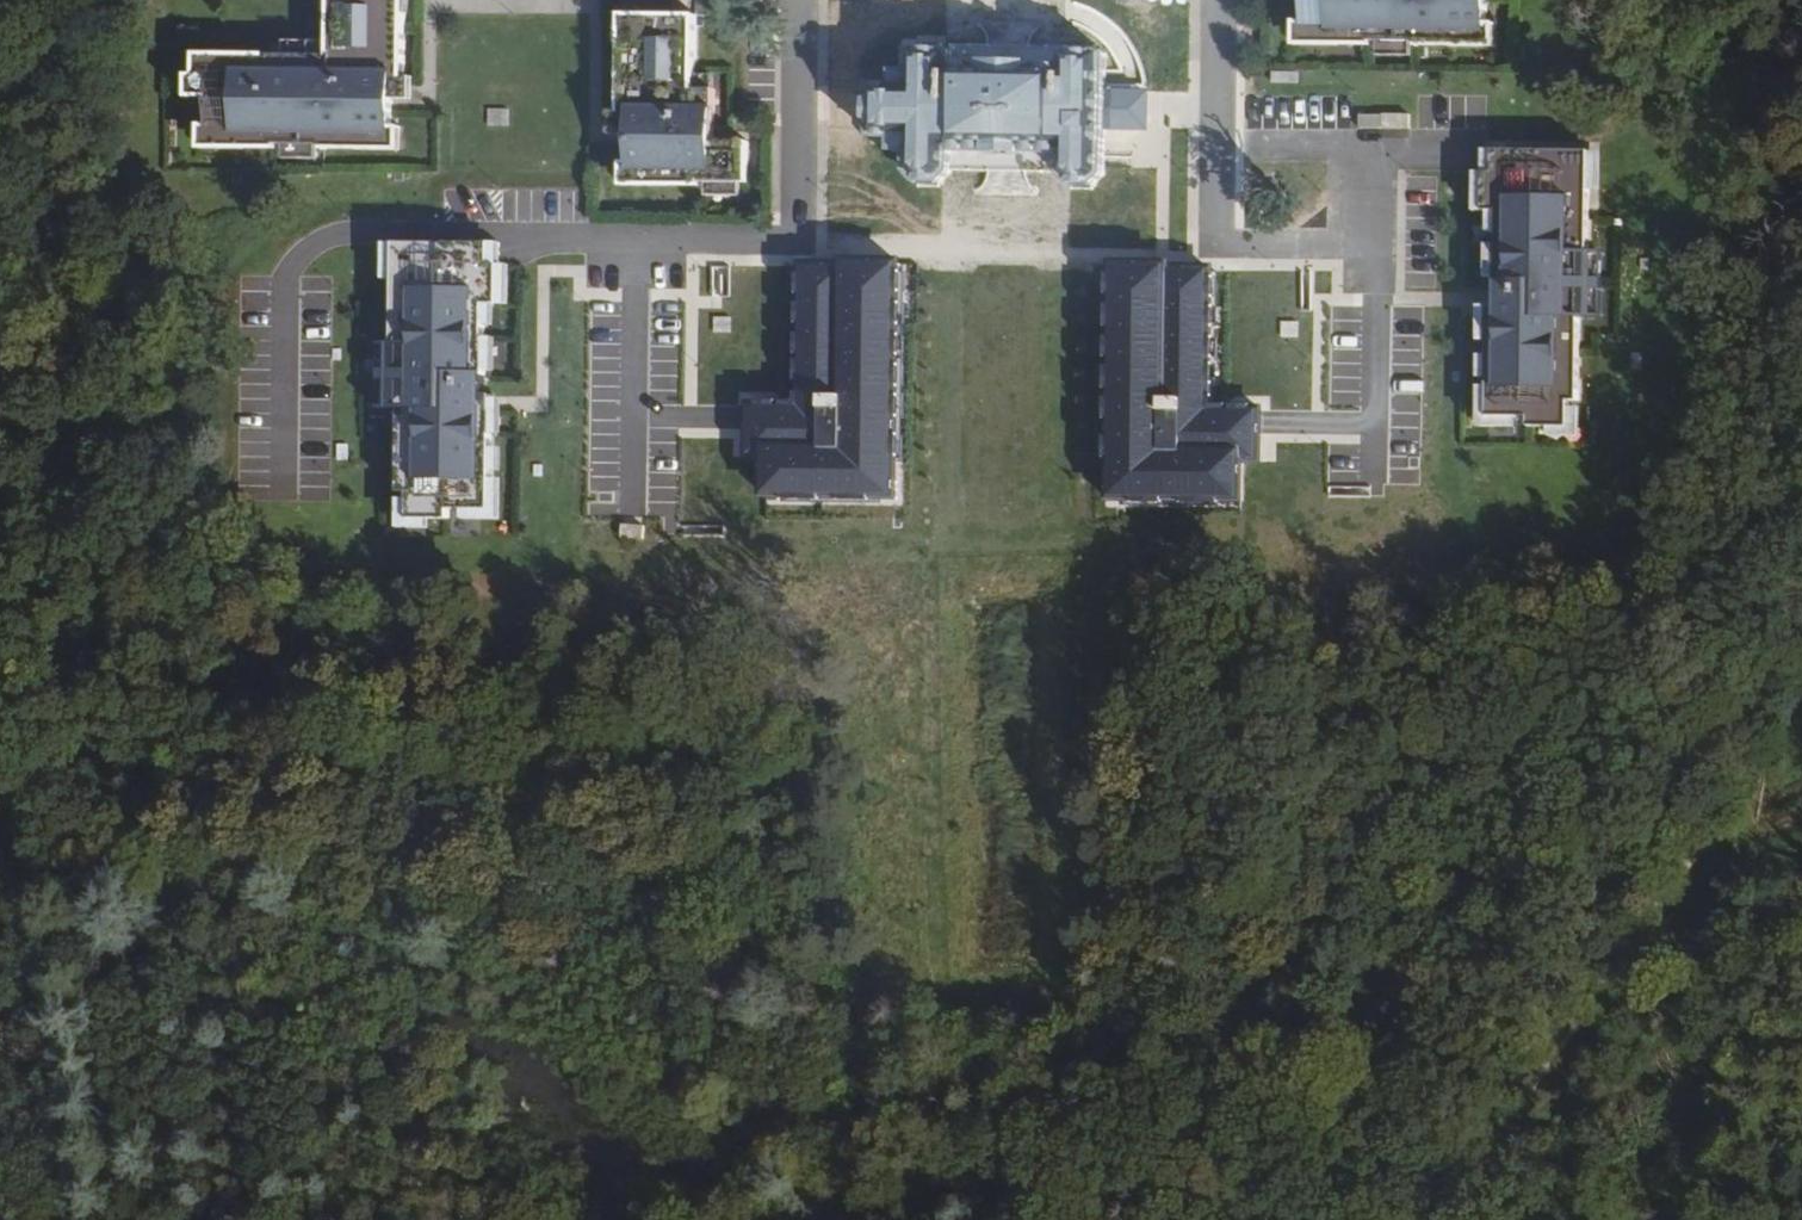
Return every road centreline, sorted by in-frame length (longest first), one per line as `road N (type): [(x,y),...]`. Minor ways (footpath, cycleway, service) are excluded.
road 1 (residential): [(799,0),(798,225),(771,246),(355,231),(318,242),(291,279),(286,495)]
road 2 (residential): [(1372,247),(1213,242),(1219,0)]

